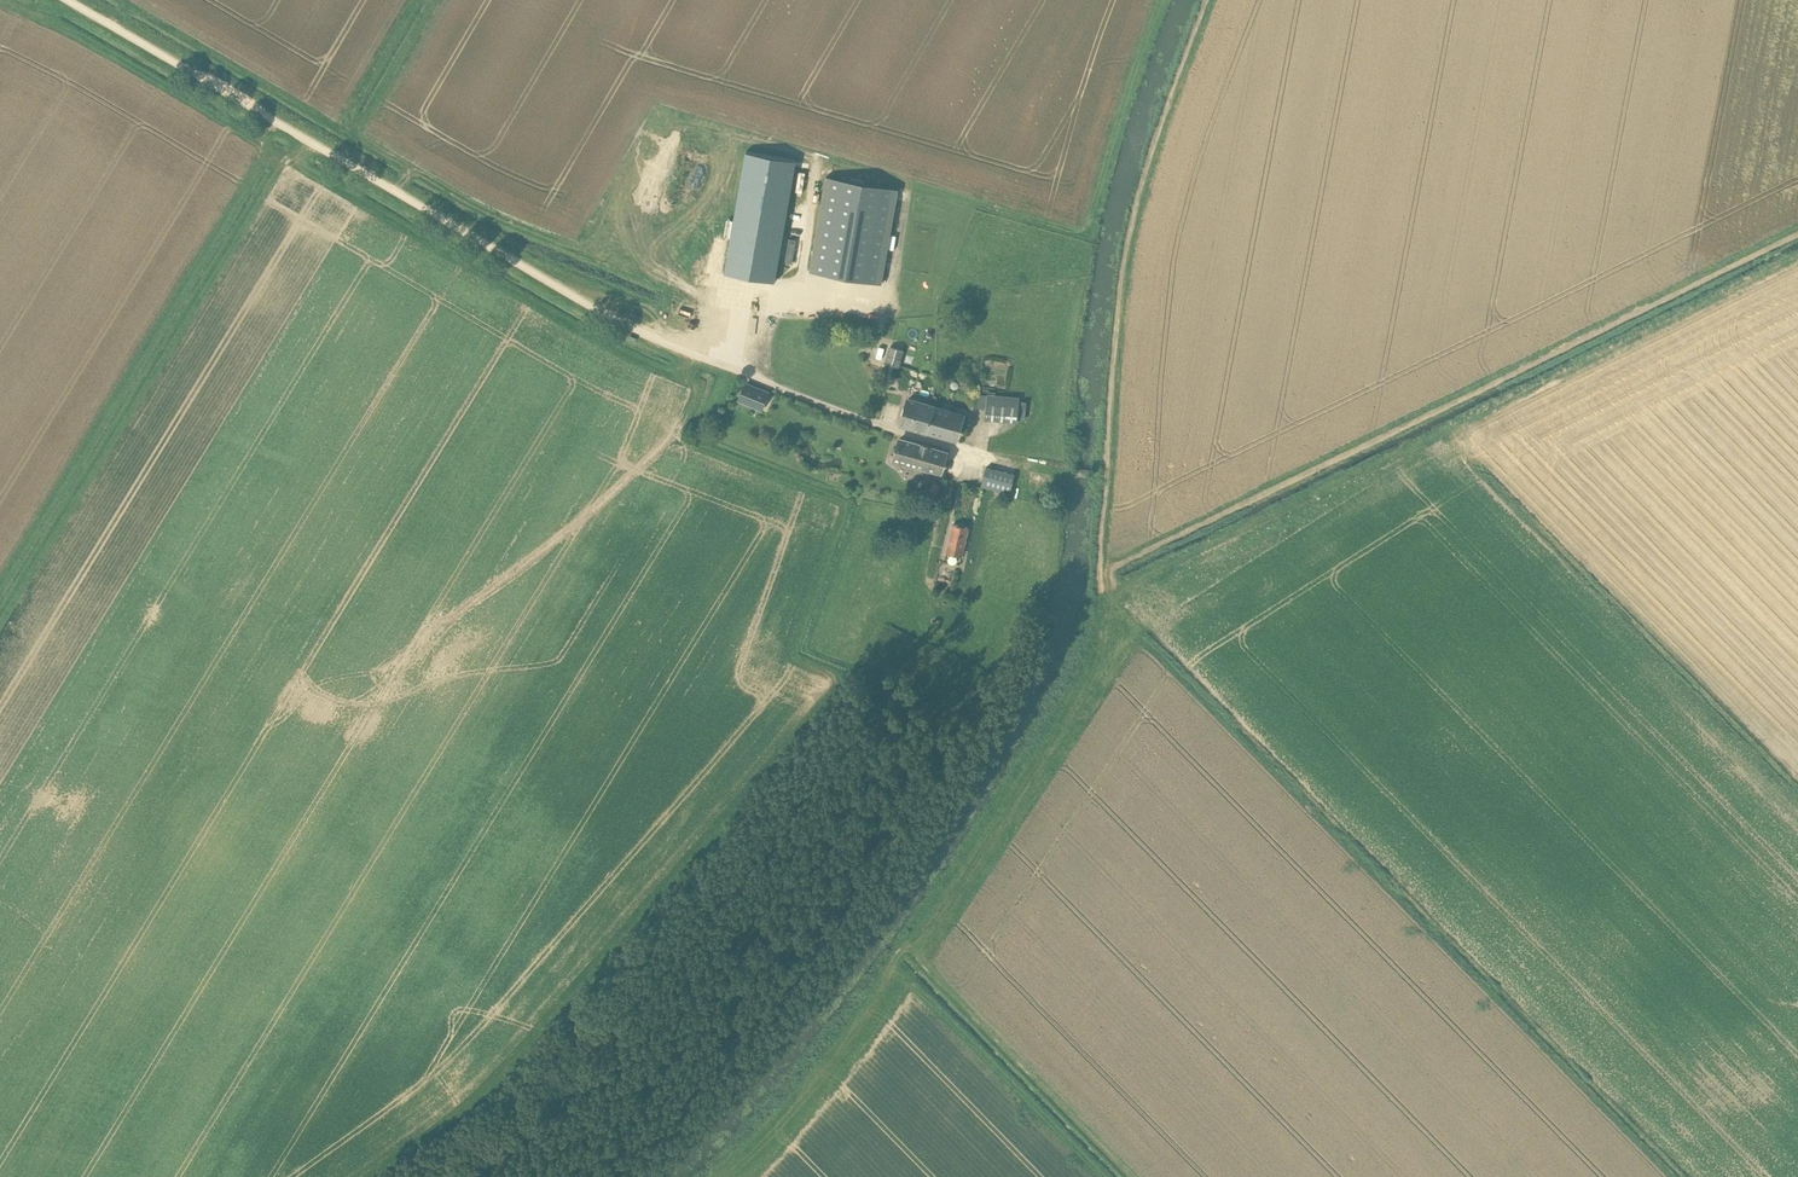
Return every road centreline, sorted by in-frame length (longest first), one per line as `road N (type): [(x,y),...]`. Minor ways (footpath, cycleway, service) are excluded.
road 1 (unclassified): [(941,443),(658,345),(61,0)]

